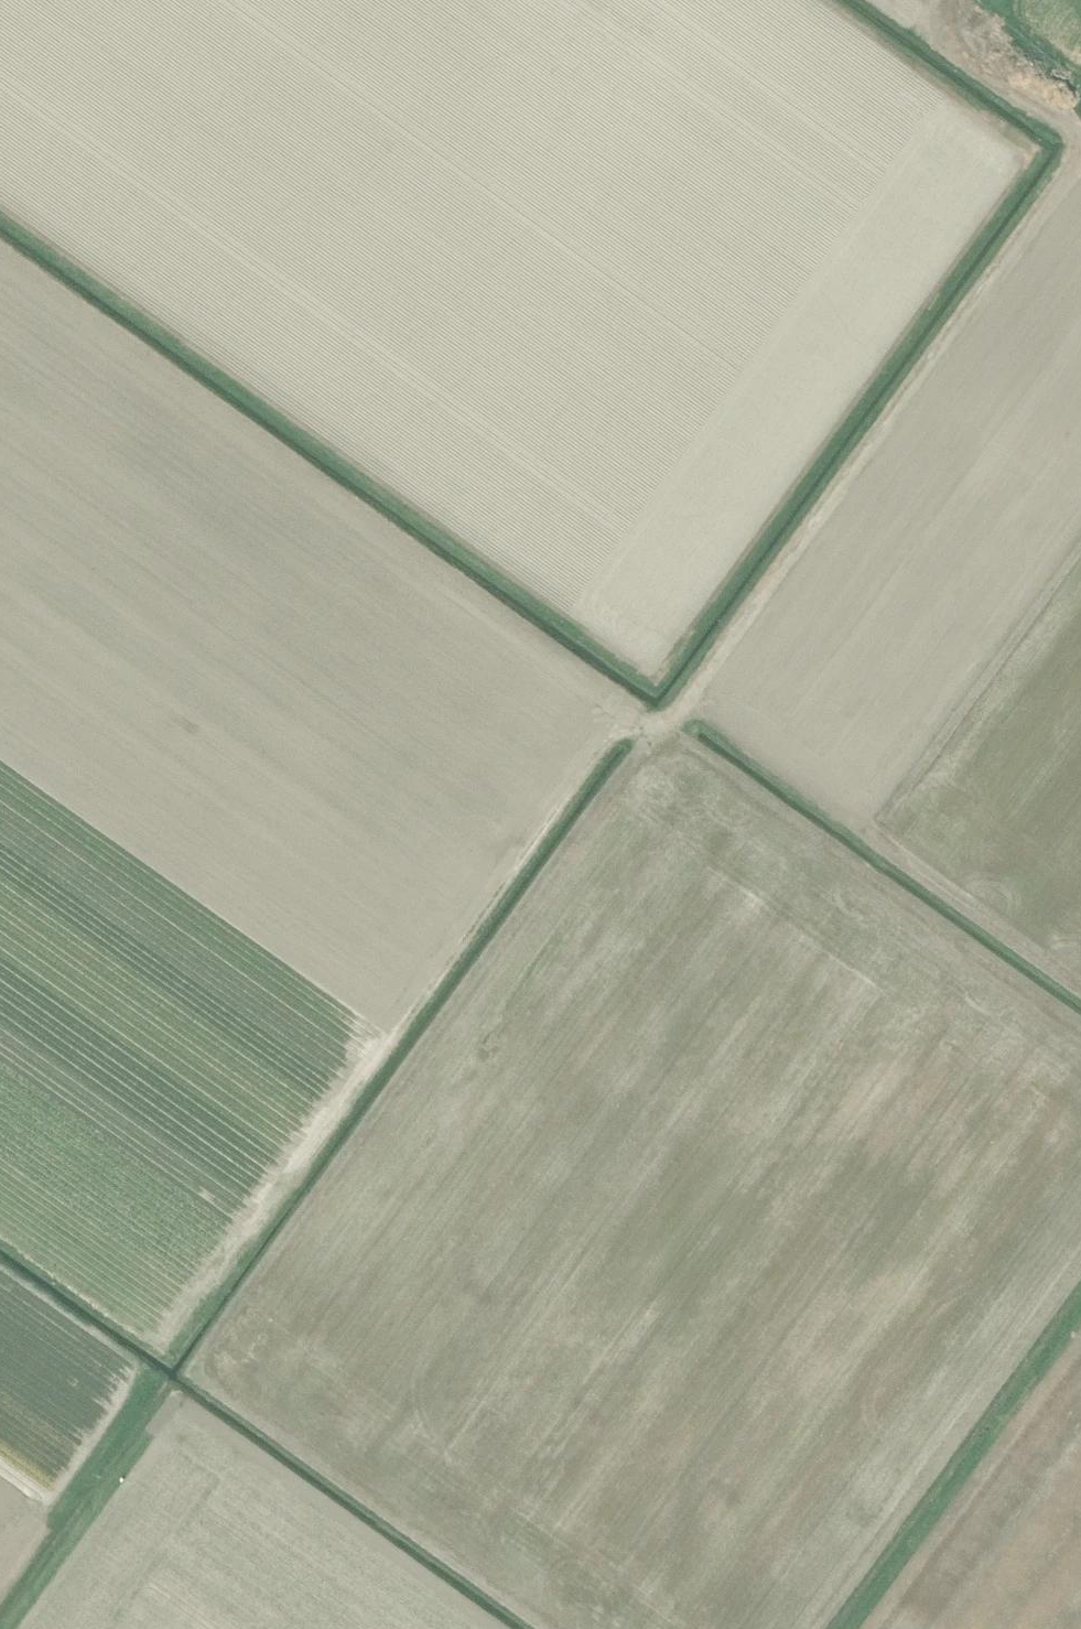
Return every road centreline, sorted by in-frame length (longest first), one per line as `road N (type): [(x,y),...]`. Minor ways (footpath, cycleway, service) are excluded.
road 1 (track): [(946,0),(942,35),(951,50),(1067,136)]

